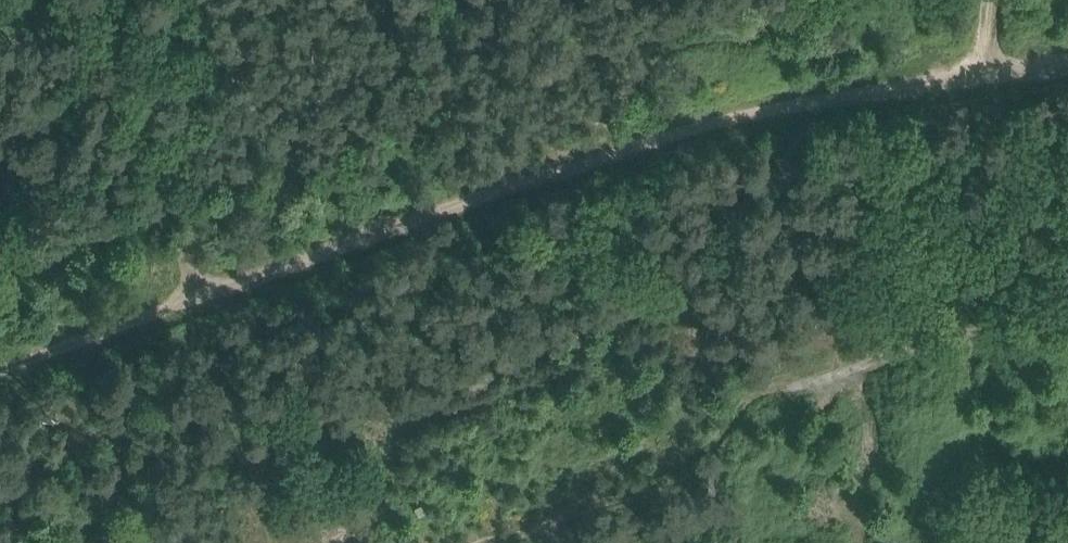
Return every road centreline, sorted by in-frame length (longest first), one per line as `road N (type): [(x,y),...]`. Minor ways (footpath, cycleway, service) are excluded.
road 1 (track): [(1067,325),(1013,322),(766,392),(689,461),(647,486),(538,528),(473,542)]

